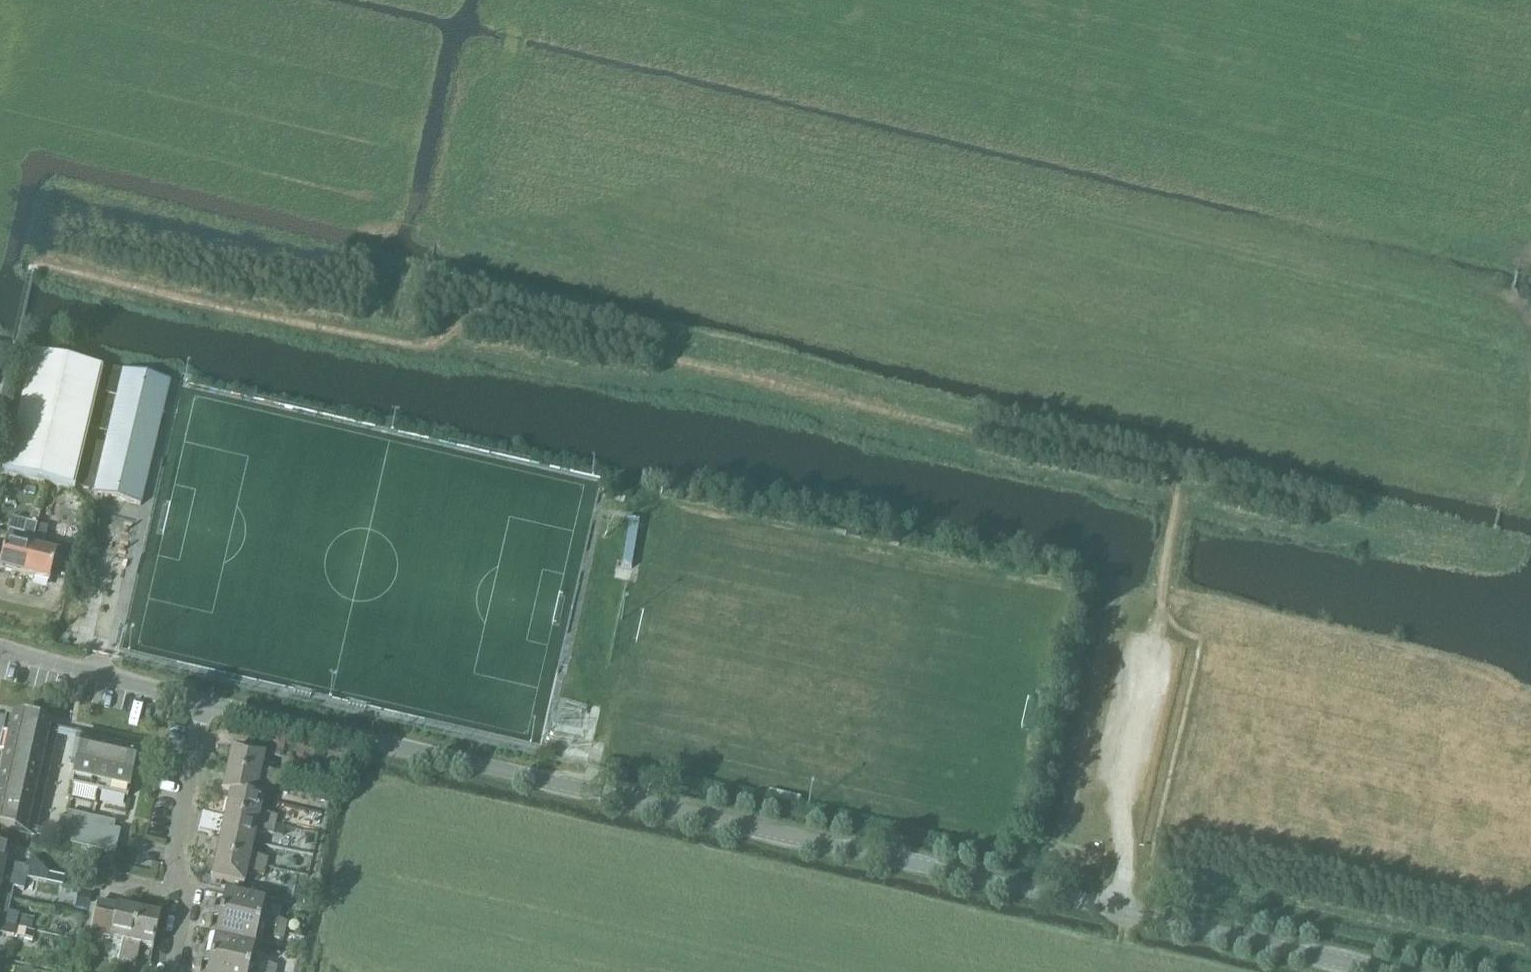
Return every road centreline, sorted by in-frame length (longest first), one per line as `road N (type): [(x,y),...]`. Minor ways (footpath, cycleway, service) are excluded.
road 1 (unclassified): [(1393,971),(208,703)]
road 2 (residential): [(175,971),(191,887),(176,870),(197,754)]
road 3 (unclassified): [(208,703),(0,646)]
road 4 (residential): [(197,754),(69,725)]

